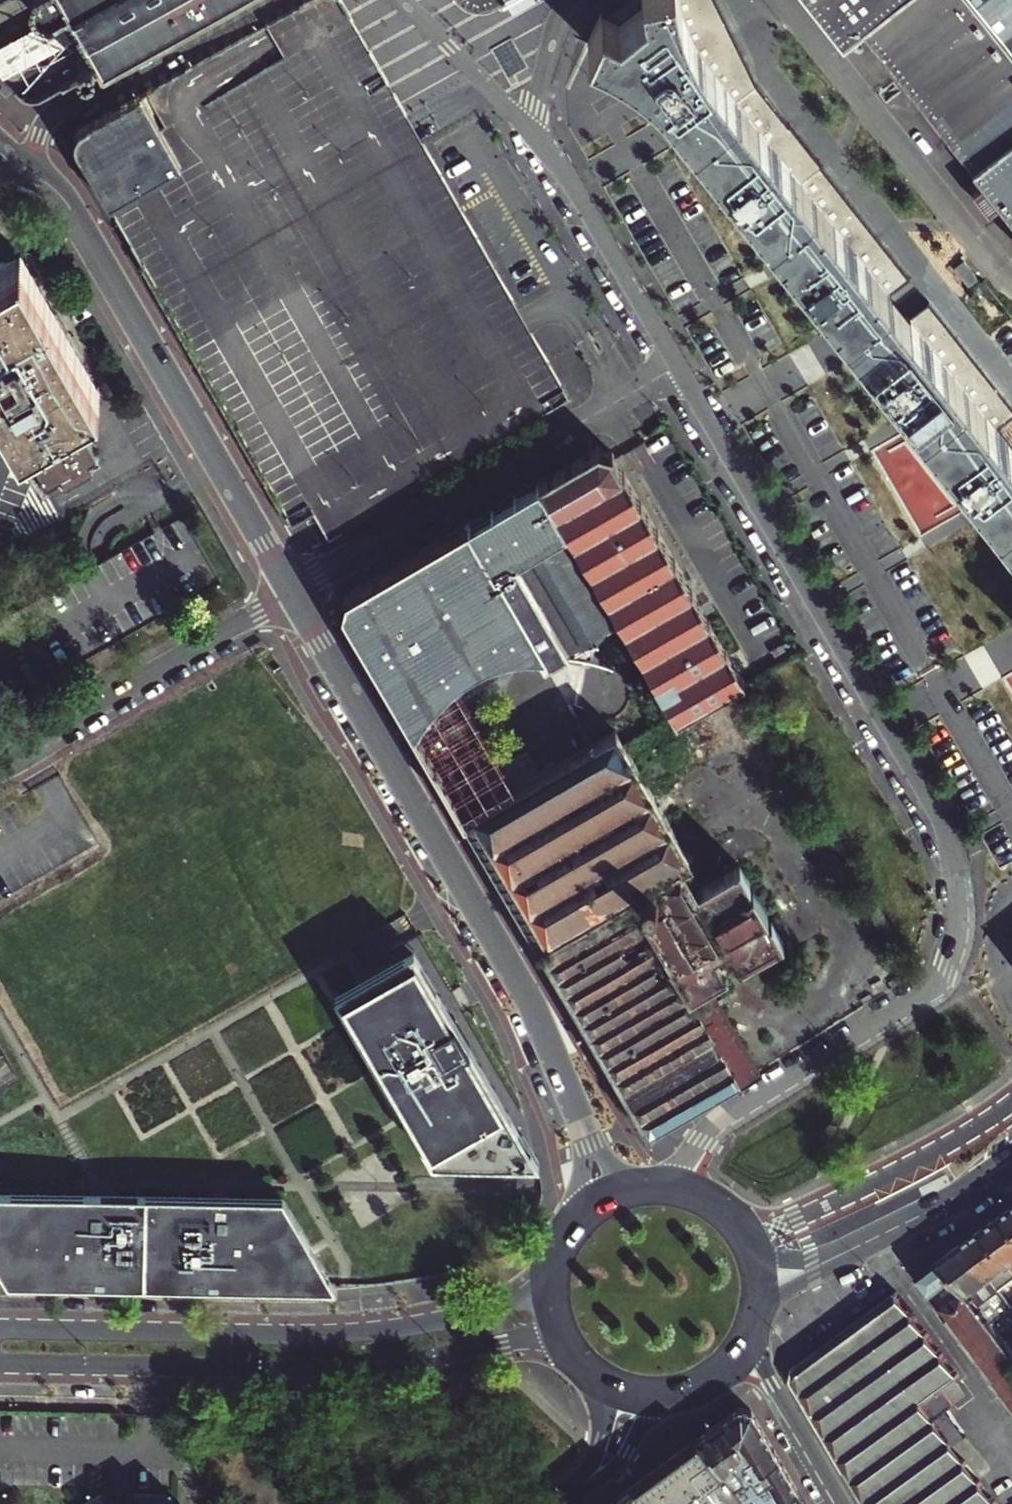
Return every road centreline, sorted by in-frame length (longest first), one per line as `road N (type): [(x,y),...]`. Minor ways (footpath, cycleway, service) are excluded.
road 1 (residential): [(676,367),(939,818),(957,884),(950,951),(929,989),(716,1122),(672,1188)]
road 2 (residential): [(573,1107),(524,992),(293,592)]
road 3 (secondary): [(0,1365),(326,1372),(515,1347),(572,1356)]
road 4 (secondary): [(550,1278),(494,1308),(363,1333),(0,1328)]
road 5 (residential): [(293,592),(676,367)]
road 6 (residential): [(293,592),(80,220)]
road 7 (residential): [(1011,285),(783,0)]
road 8 (residential): [(0,768),(293,592)]
road 9 (residential): [(32,163),(58,110),(260,0)]
road 10 (residential): [(526,127),(565,176),(676,367)]
road 11 (secondary): [(821,1265),(1011,1161)]
road 12 (residential): [(842,1503),(751,1332)]
road 13 (residential): [(401,0),(526,127)]
road 14 (residential): [(561,1503),(618,1463),(670,1394)]
road 15 (residential): [(594,1377),(599,1444),(580,1480),(555,1503)]
road 16 (residential): [(575,0),(526,127)]

